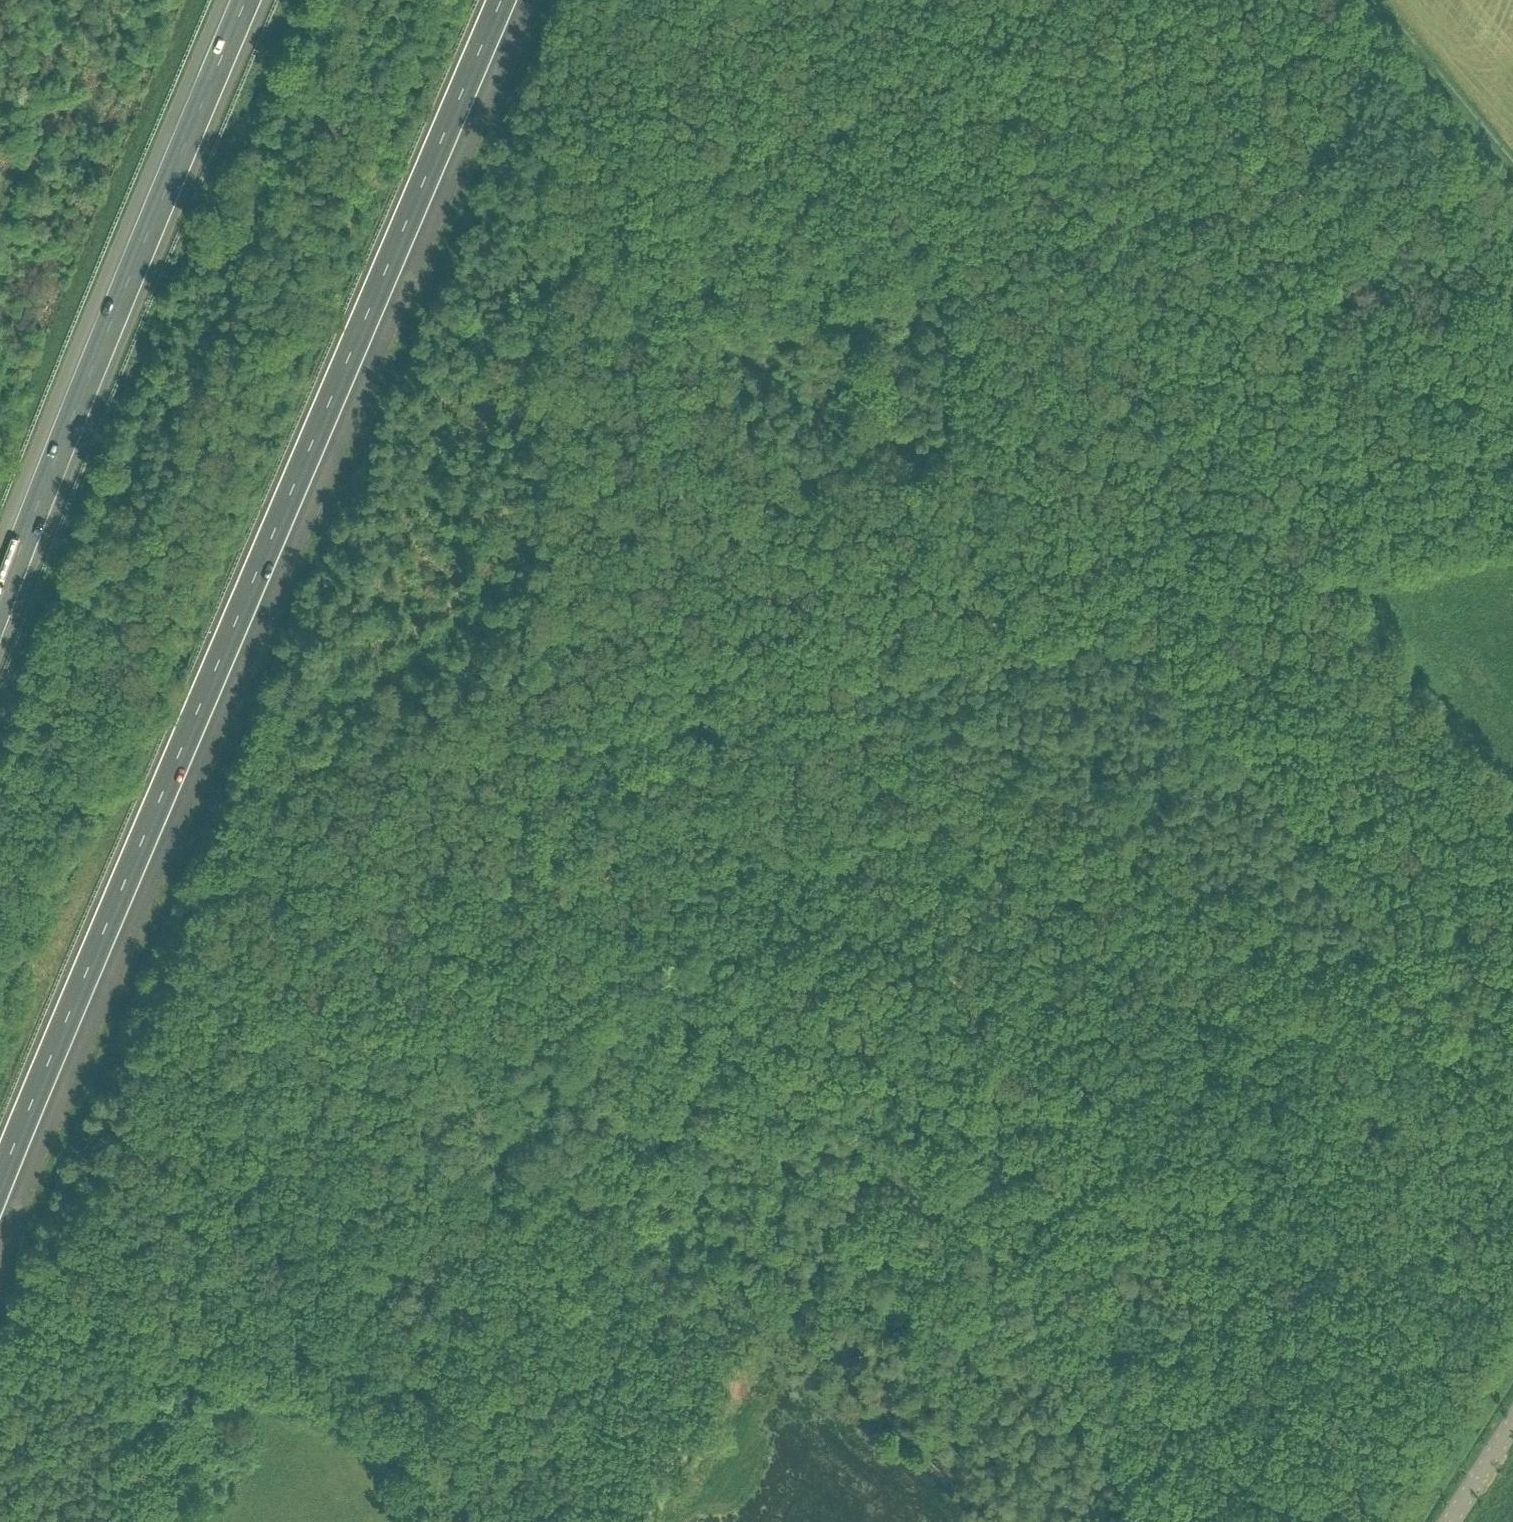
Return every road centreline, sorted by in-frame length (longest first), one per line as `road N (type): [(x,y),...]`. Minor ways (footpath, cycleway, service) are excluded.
road 1 (motorway): [(0,1198),(509,0)]
road 2 (motorway): [(248,0),(0,604)]
road 3 (track): [(453,1521),(430,1458),(404,1429),(185,1329)]
road 4 (secondary): [(1448,1521),(1512,1421)]

